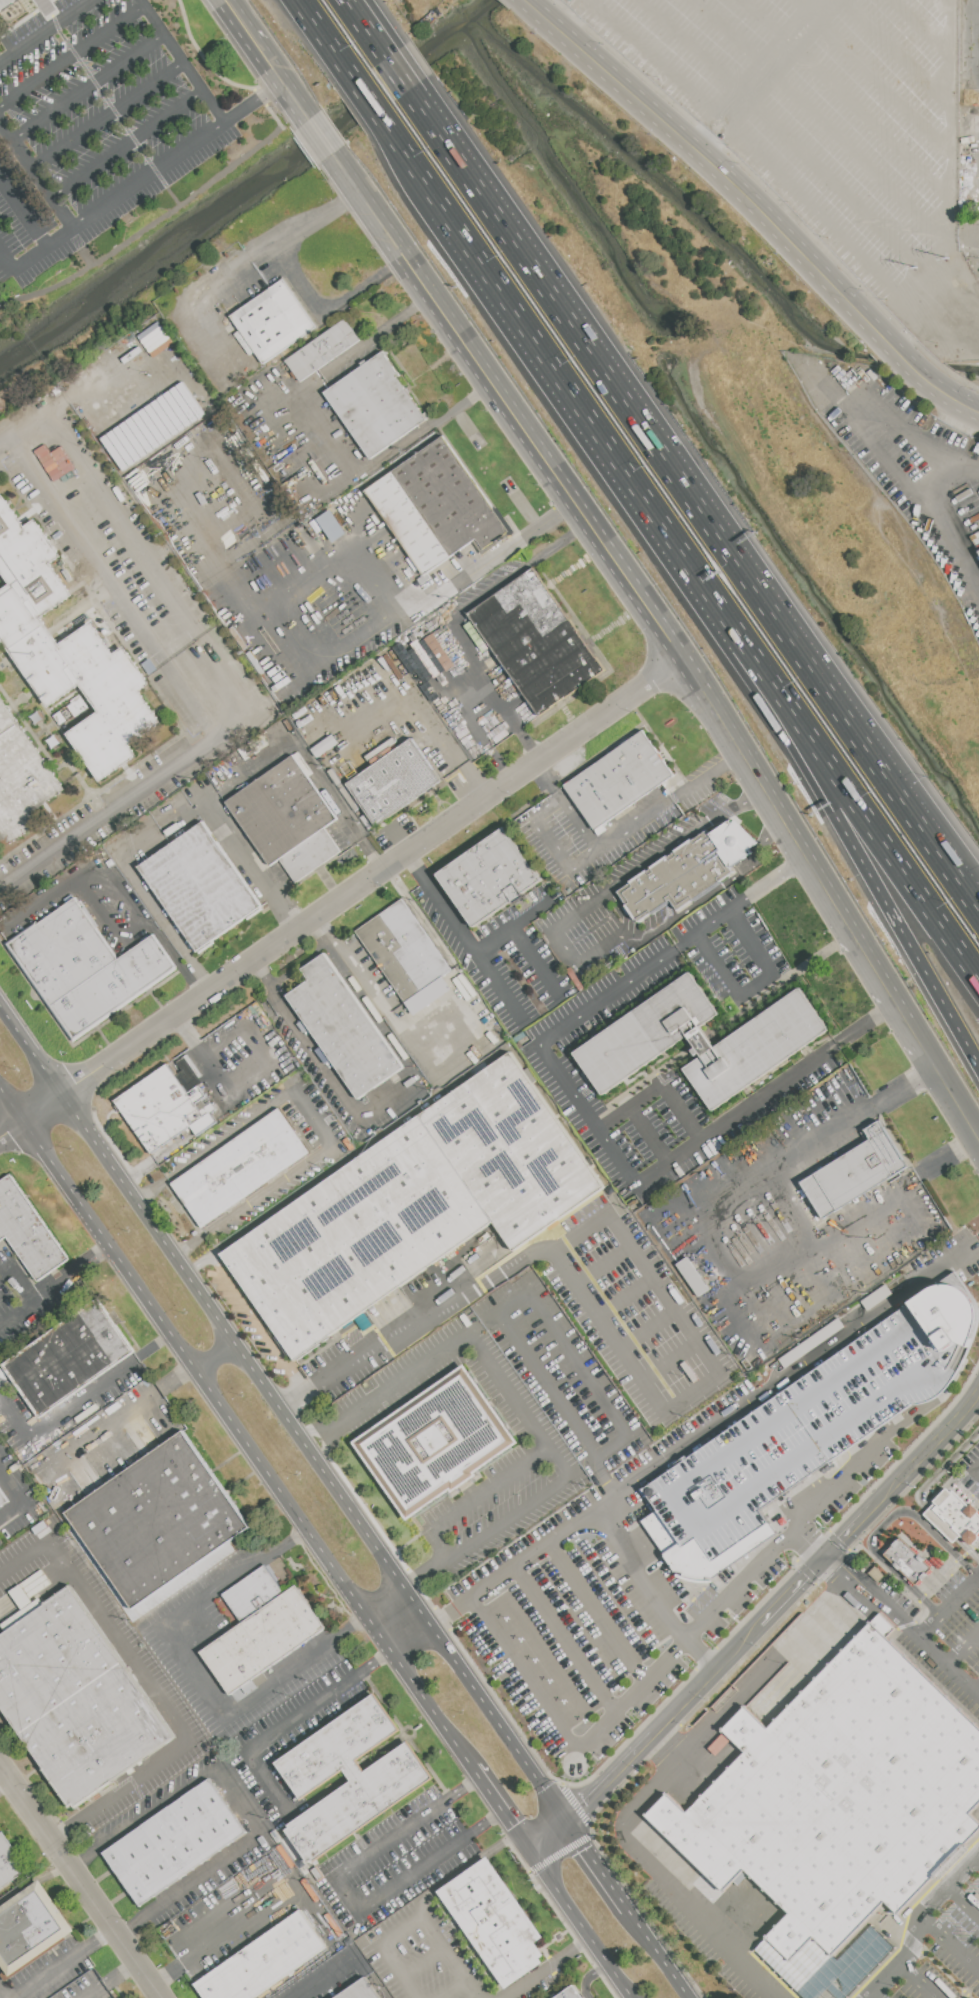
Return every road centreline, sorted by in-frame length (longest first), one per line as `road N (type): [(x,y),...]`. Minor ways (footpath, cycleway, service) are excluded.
road 1 (secondary): [(337,158),(685,661),(888,988)]
road 2 (tertiary): [(567,1821),(0,1005)]
road 3 (residential): [(685,661),(23,1124)]
road 4 (tertiary): [(23,1124),(473,1772)]
road 5 (motorway): [(787,633),(416,101)]
road 6 (tertiary): [(978,412),(929,382),(743,191),(526,0)]
road 7 (motorway): [(435,192),(757,656)]
road 8 (motorway): [(757,656),(833,811),(978,1063)]
road 9 (motorway): [(757,656),(978,975)]
road 10 (motorway): [(978,908),(787,633)]
road 11 (motorway): [(978,877),(787,633)]
road 12 (residential): [(0,1763),(163,1997)]
road 13 (secondary): [(527,1849),(630,1997)]
road 14 (secondary): [(978,1392),(873,1508)]
road 15 (secondary): [(760,1624),(653,1735)]
road 16 (secondary): [(653,1735),(567,1821)]

